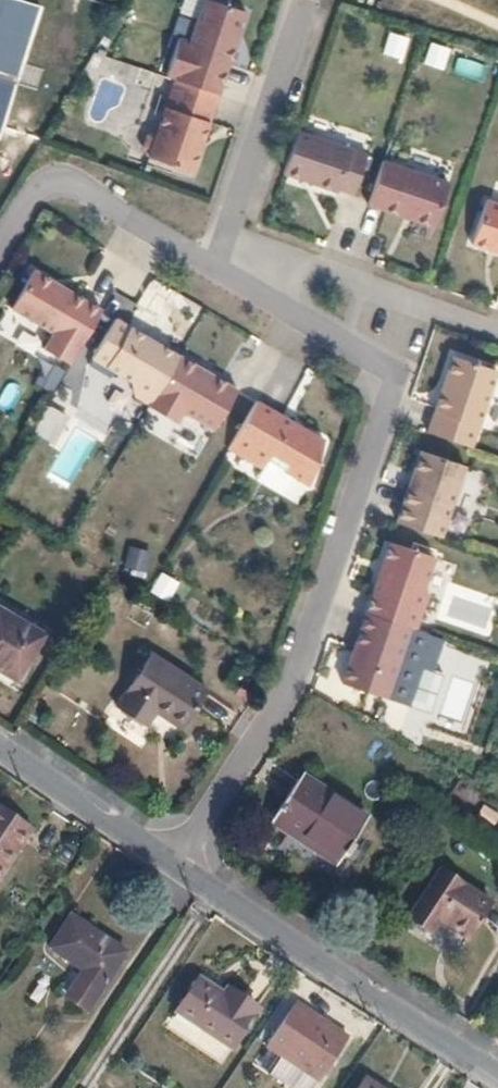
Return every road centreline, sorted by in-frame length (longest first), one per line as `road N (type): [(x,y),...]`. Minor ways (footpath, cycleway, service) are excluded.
road 1 (residential): [(177,862),(290,685),(390,372),(216,267)]
road 2 (residential): [(177,862),(497,1077)]
road 3 (residential): [(497,330),(228,231)]
road 4 (residential): [(0,250),(37,183),(57,177),(216,267)]
road 5 (residential): [(228,231),(306,0)]
road 6 (residential): [(0,745),(177,862)]

